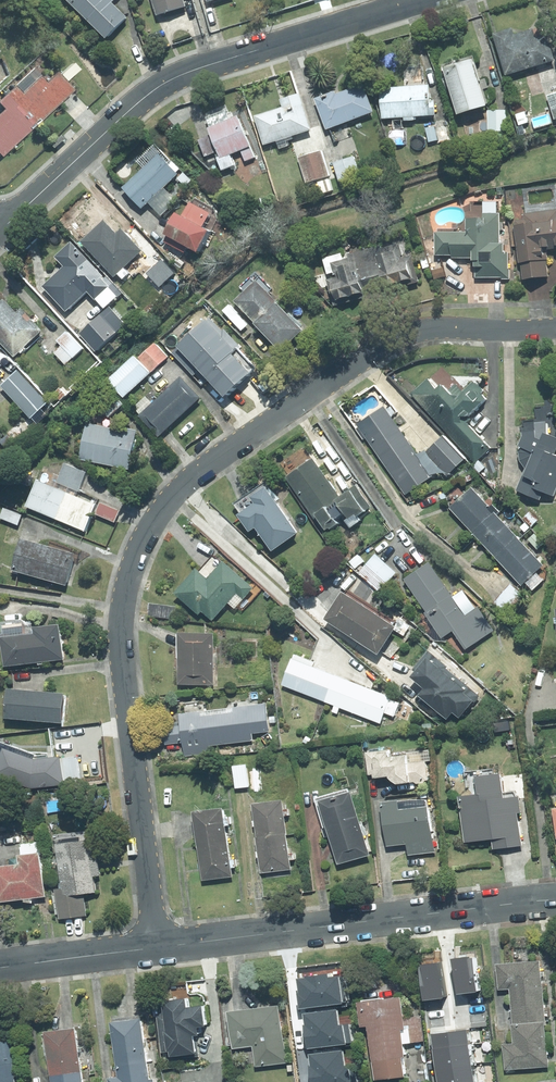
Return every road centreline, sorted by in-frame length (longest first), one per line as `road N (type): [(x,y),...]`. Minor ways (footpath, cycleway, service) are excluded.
road 1 (residential): [(555,328),(433,327),(394,337),(208,464),(154,521),(127,586),(121,642),(156,947)]
road 2 (residential): [(0,231),(166,82),(421,0)]
road 3 (tertiary): [(156,947),(555,900)]
road 4 (tertiary): [(0,967),(156,947)]

